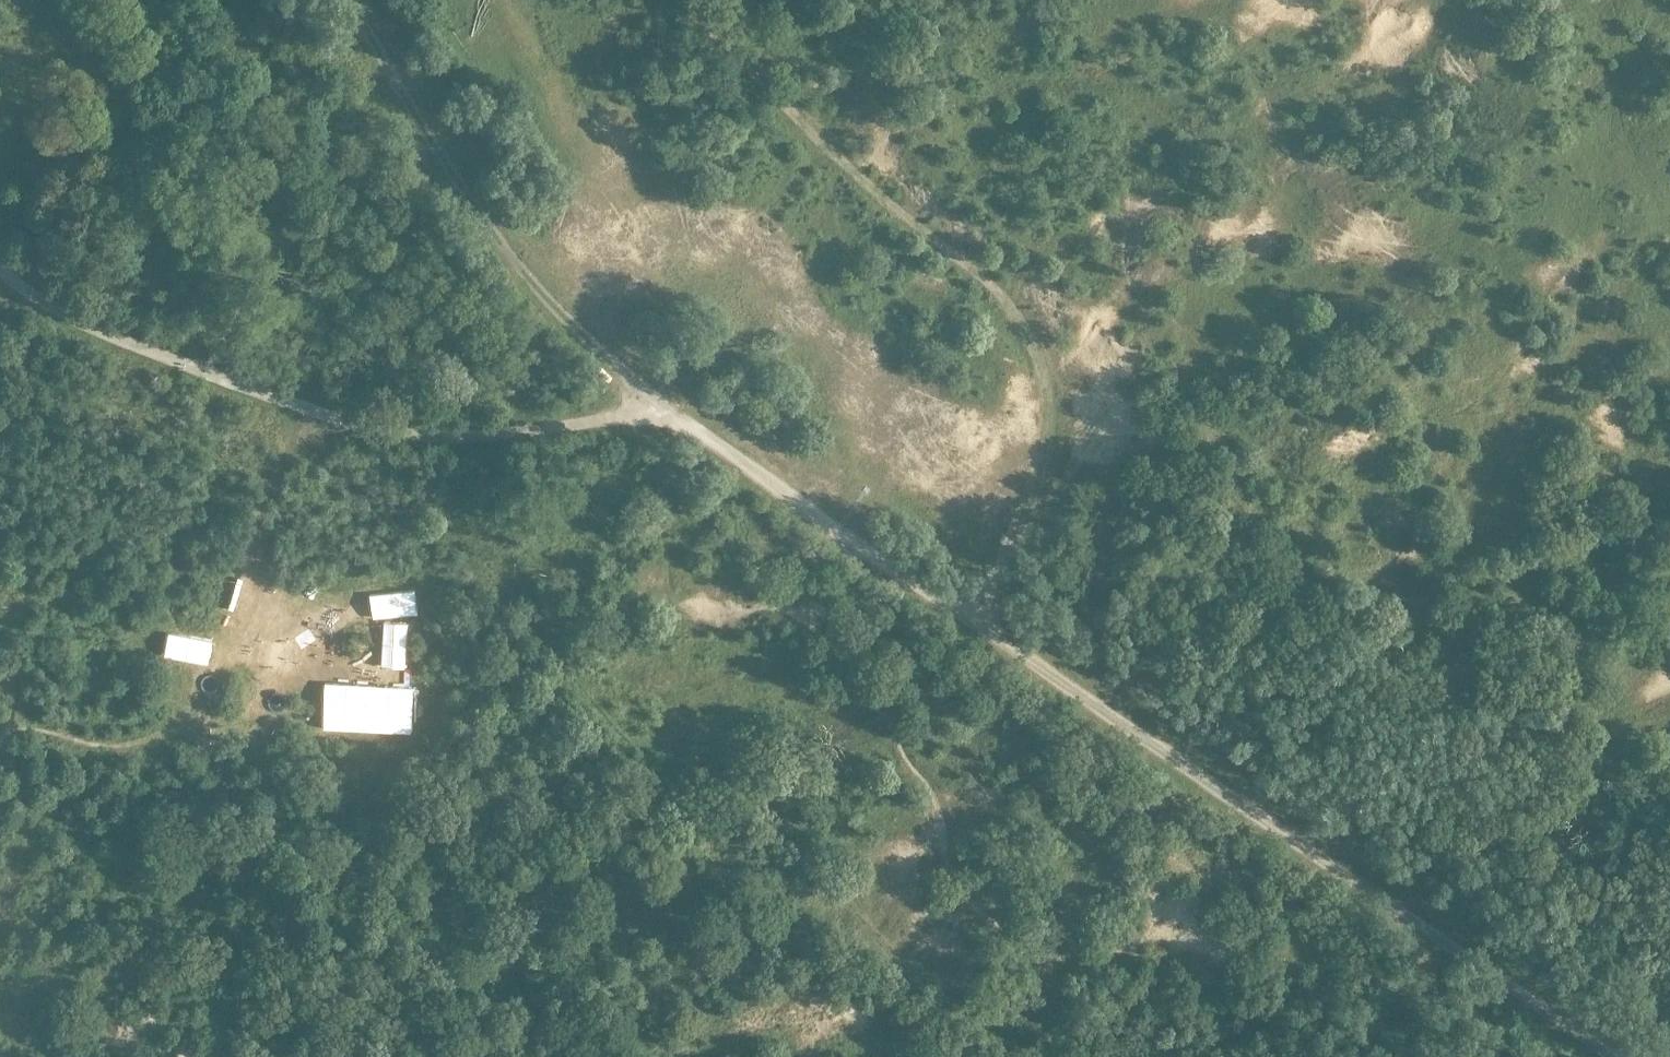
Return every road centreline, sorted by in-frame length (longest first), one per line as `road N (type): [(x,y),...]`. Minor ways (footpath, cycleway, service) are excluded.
road 1 (track): [(967,620),(1044,457),(1045,385),(1033,337),(1011,302),(836,154),(686,0)]
road 2 (track): [(666,406),(593,424),(444,438),(354,423),(100,329),(0,257)]

